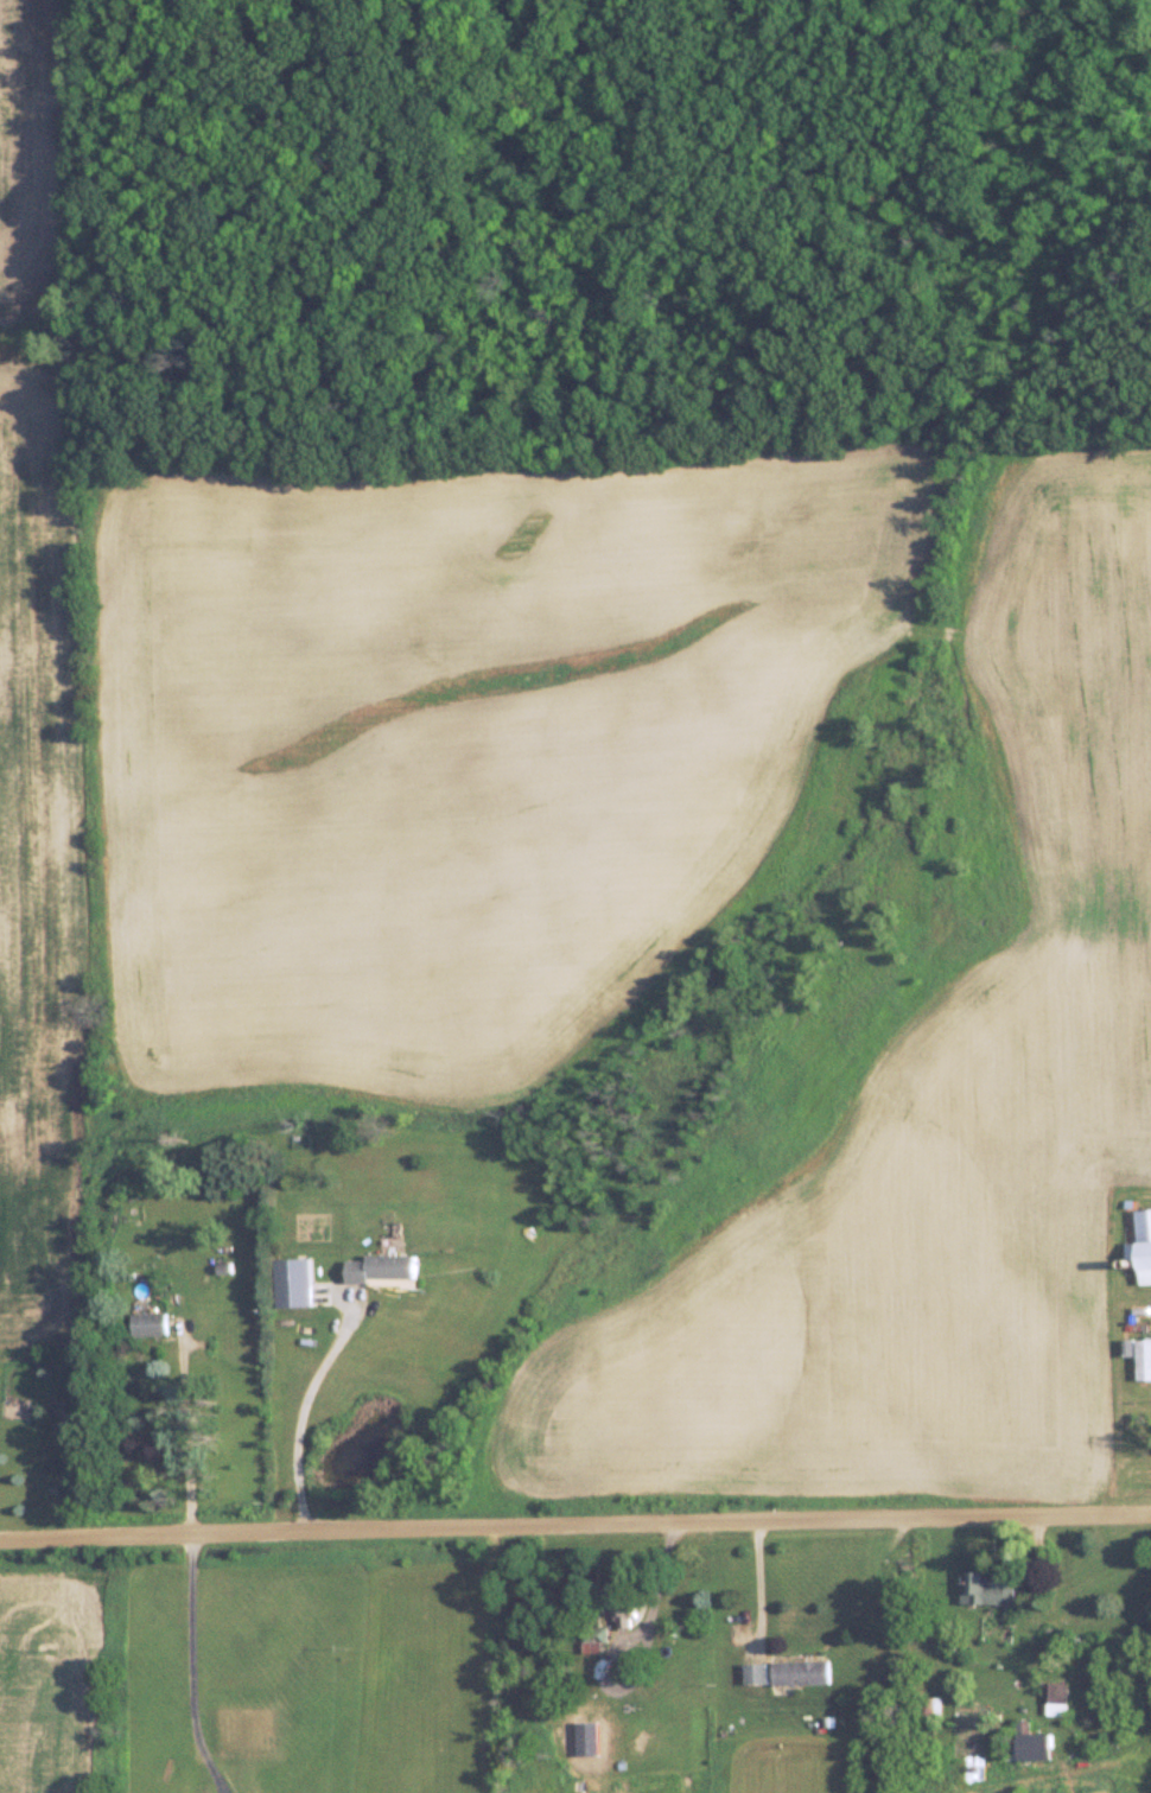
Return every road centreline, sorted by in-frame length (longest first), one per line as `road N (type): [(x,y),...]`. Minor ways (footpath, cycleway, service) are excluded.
road 1 (residential): [(0,1552),(1150,1525)]

